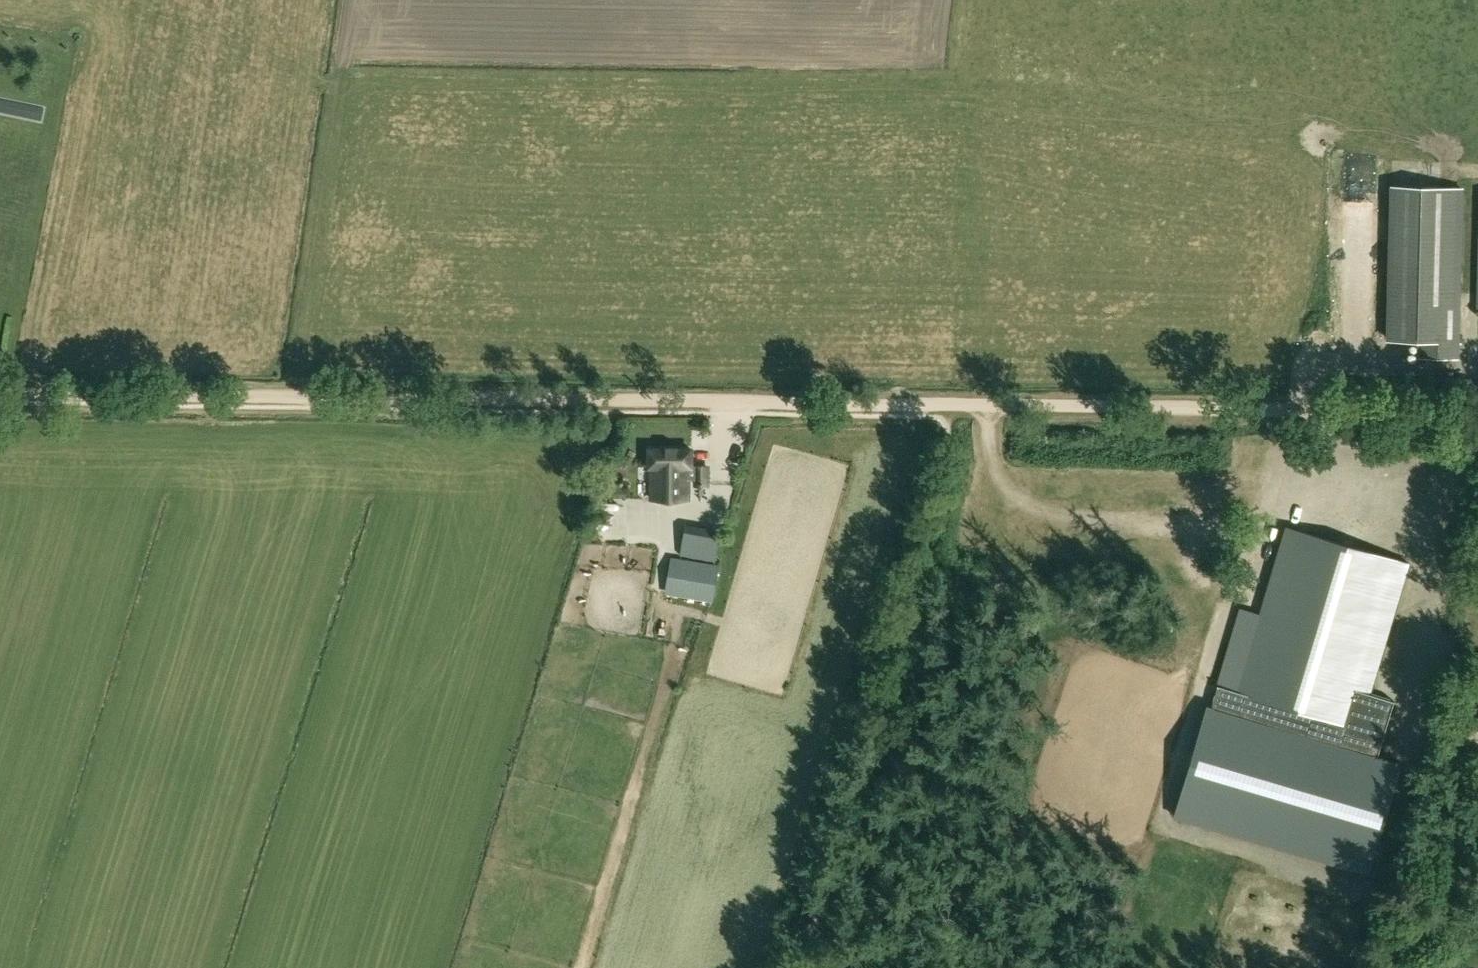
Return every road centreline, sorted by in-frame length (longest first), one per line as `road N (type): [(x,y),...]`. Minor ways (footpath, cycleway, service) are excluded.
road 1 (track): [(0,394),(1477,416)]

